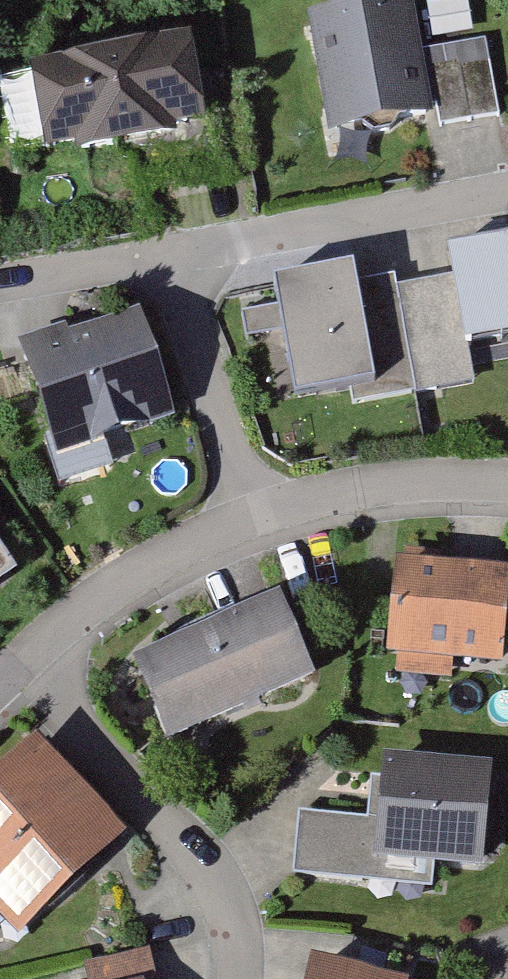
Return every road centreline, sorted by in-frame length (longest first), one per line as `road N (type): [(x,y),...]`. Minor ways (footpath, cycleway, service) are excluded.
road 1 (residential): [(45,674),(131,769),(237,913),(245,978)]
road 2 (residential): [(159,250),(507,196)]
road 3 (residential): [(507,442),(360,458),(223,508)]
road 4 (residential): [(159,250),(223,508)]
road 5 (residential): [(223,508),(129,585),(45,674)]
road 6 (residential): [(7,273),(159,250)]

